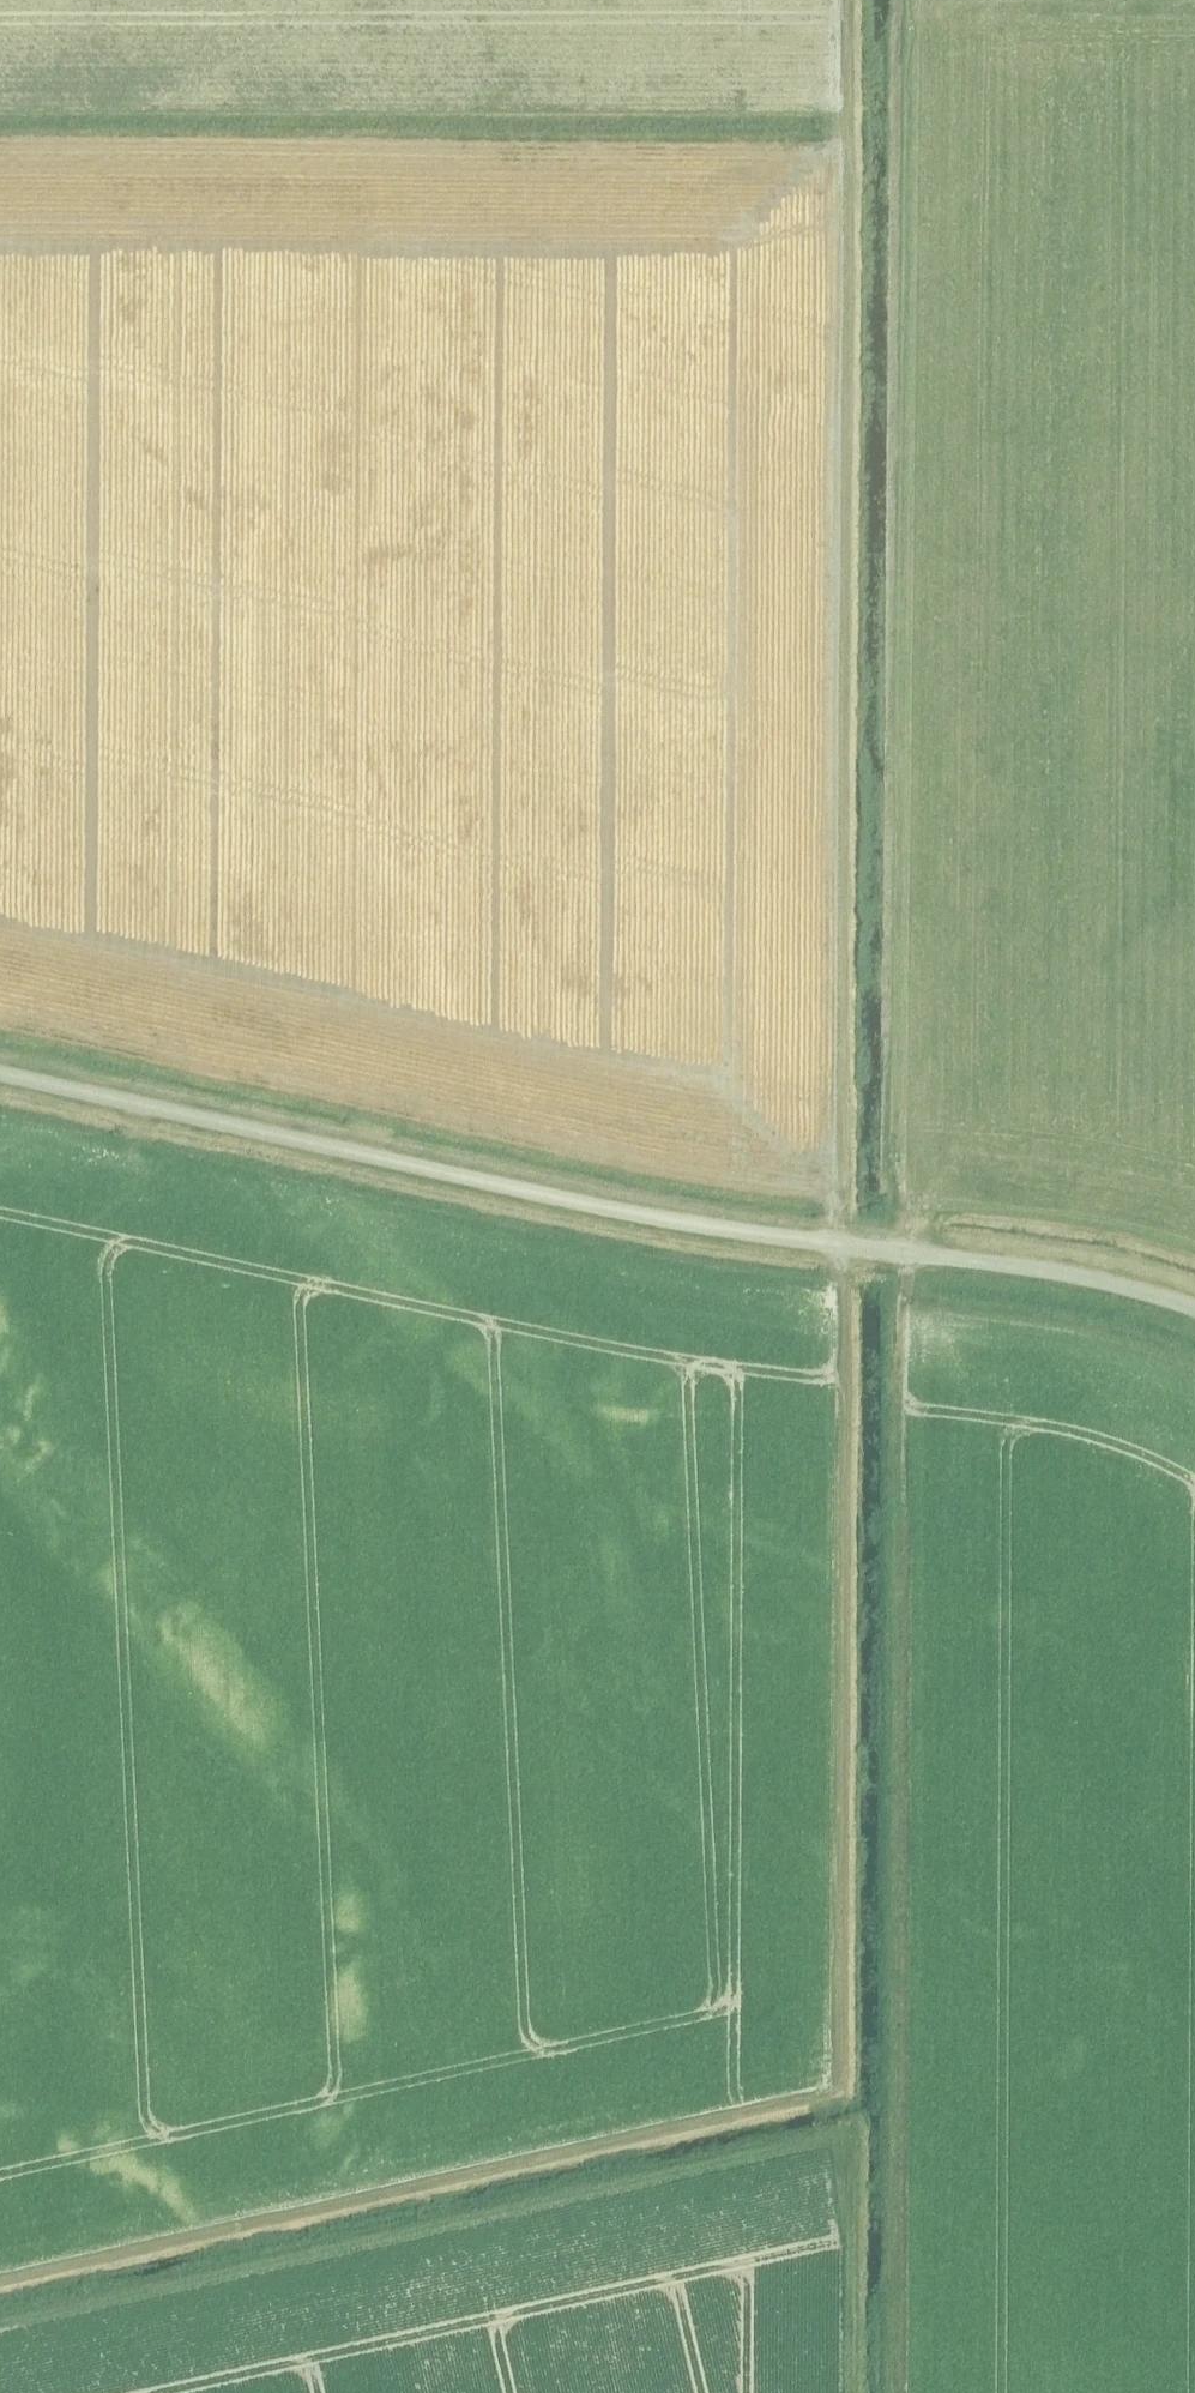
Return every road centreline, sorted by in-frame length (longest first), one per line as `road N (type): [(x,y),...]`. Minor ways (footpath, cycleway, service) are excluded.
road 1 (unclassified): [(0,1075),(633,1213),(1063,1271),(1194,1310)]

